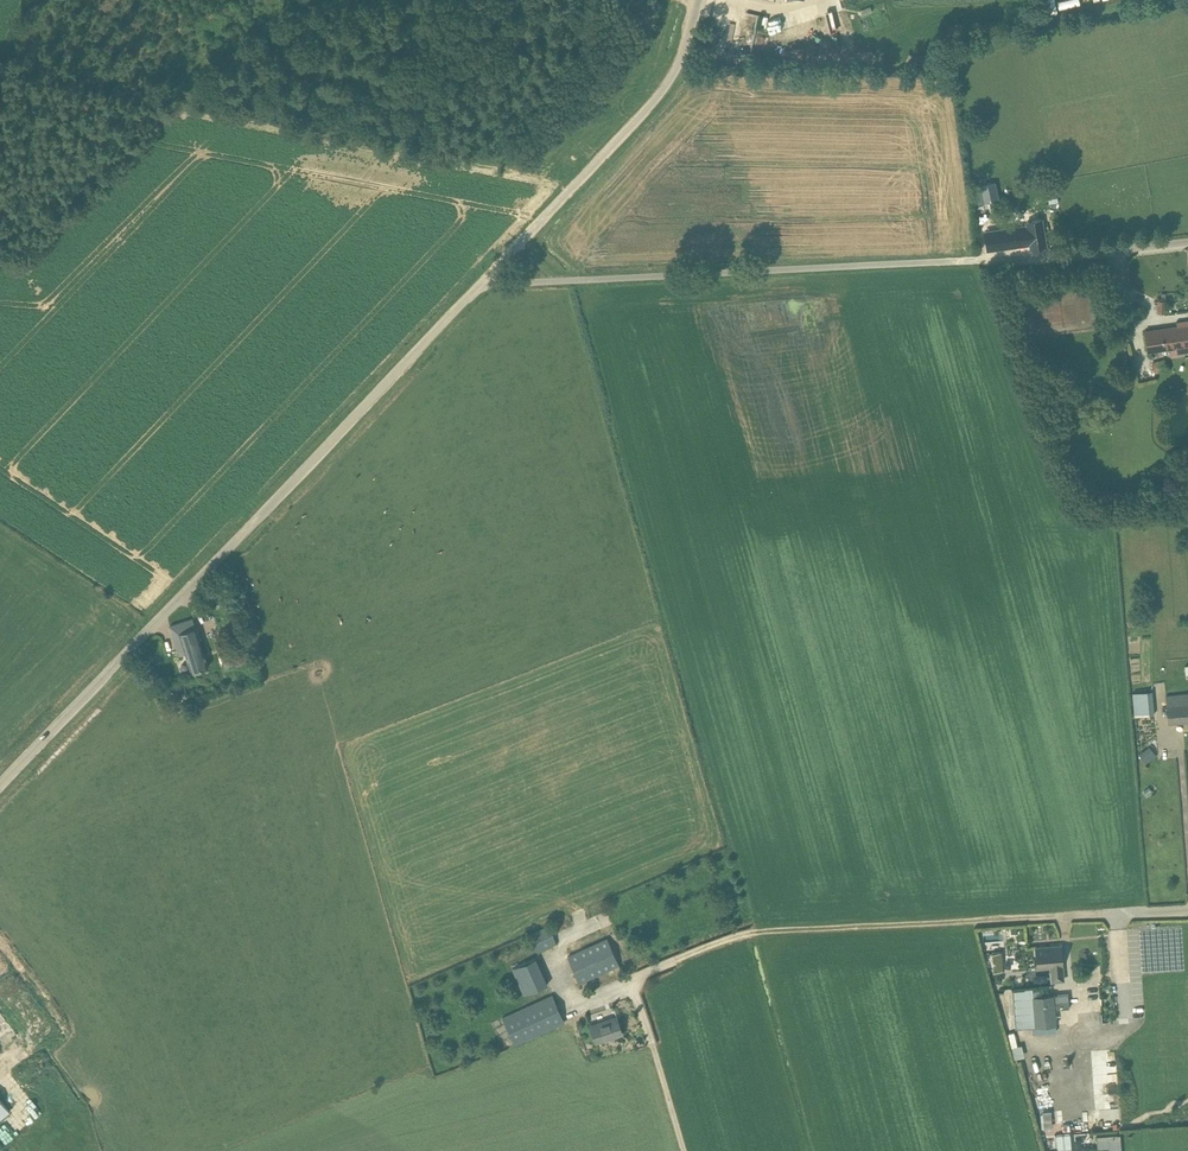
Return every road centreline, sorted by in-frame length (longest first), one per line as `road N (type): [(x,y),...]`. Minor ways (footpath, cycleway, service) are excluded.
road 1 (unclassified): [(0,791),(490,283)]
road 2 (unclassified): [(490,283),(1187,240)]
road 3 (unclassified): [(490,283),(648,121),(677,81),(706,0)]

